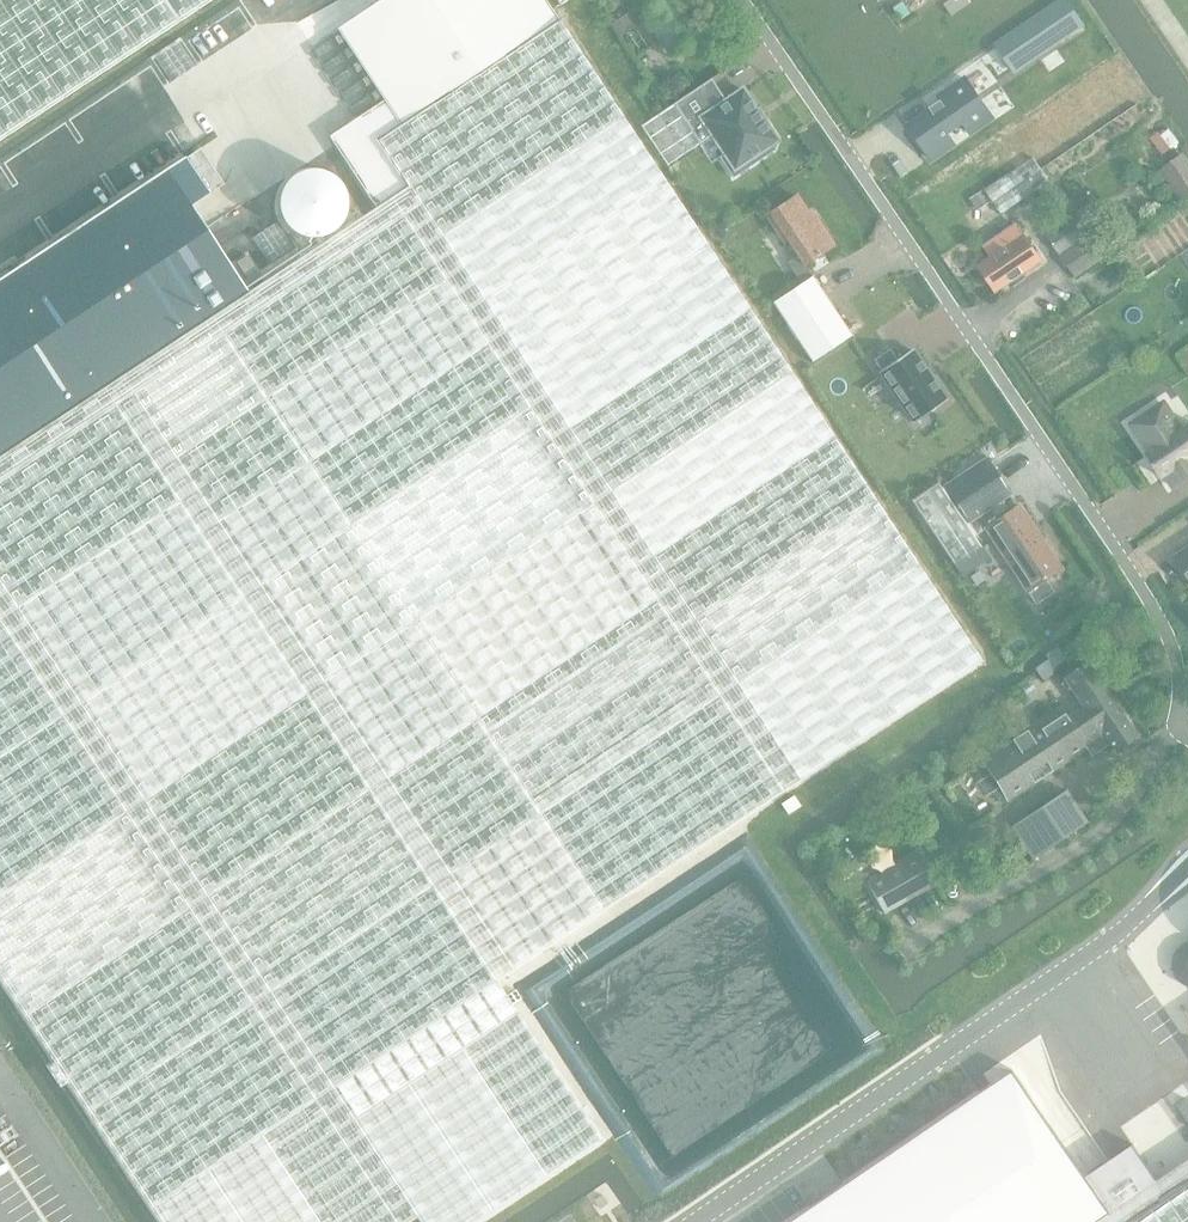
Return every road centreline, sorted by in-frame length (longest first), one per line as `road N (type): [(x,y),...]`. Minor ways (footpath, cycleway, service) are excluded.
road 1 (unclassified): [(742,0),(1139,583),(1187,727)]

